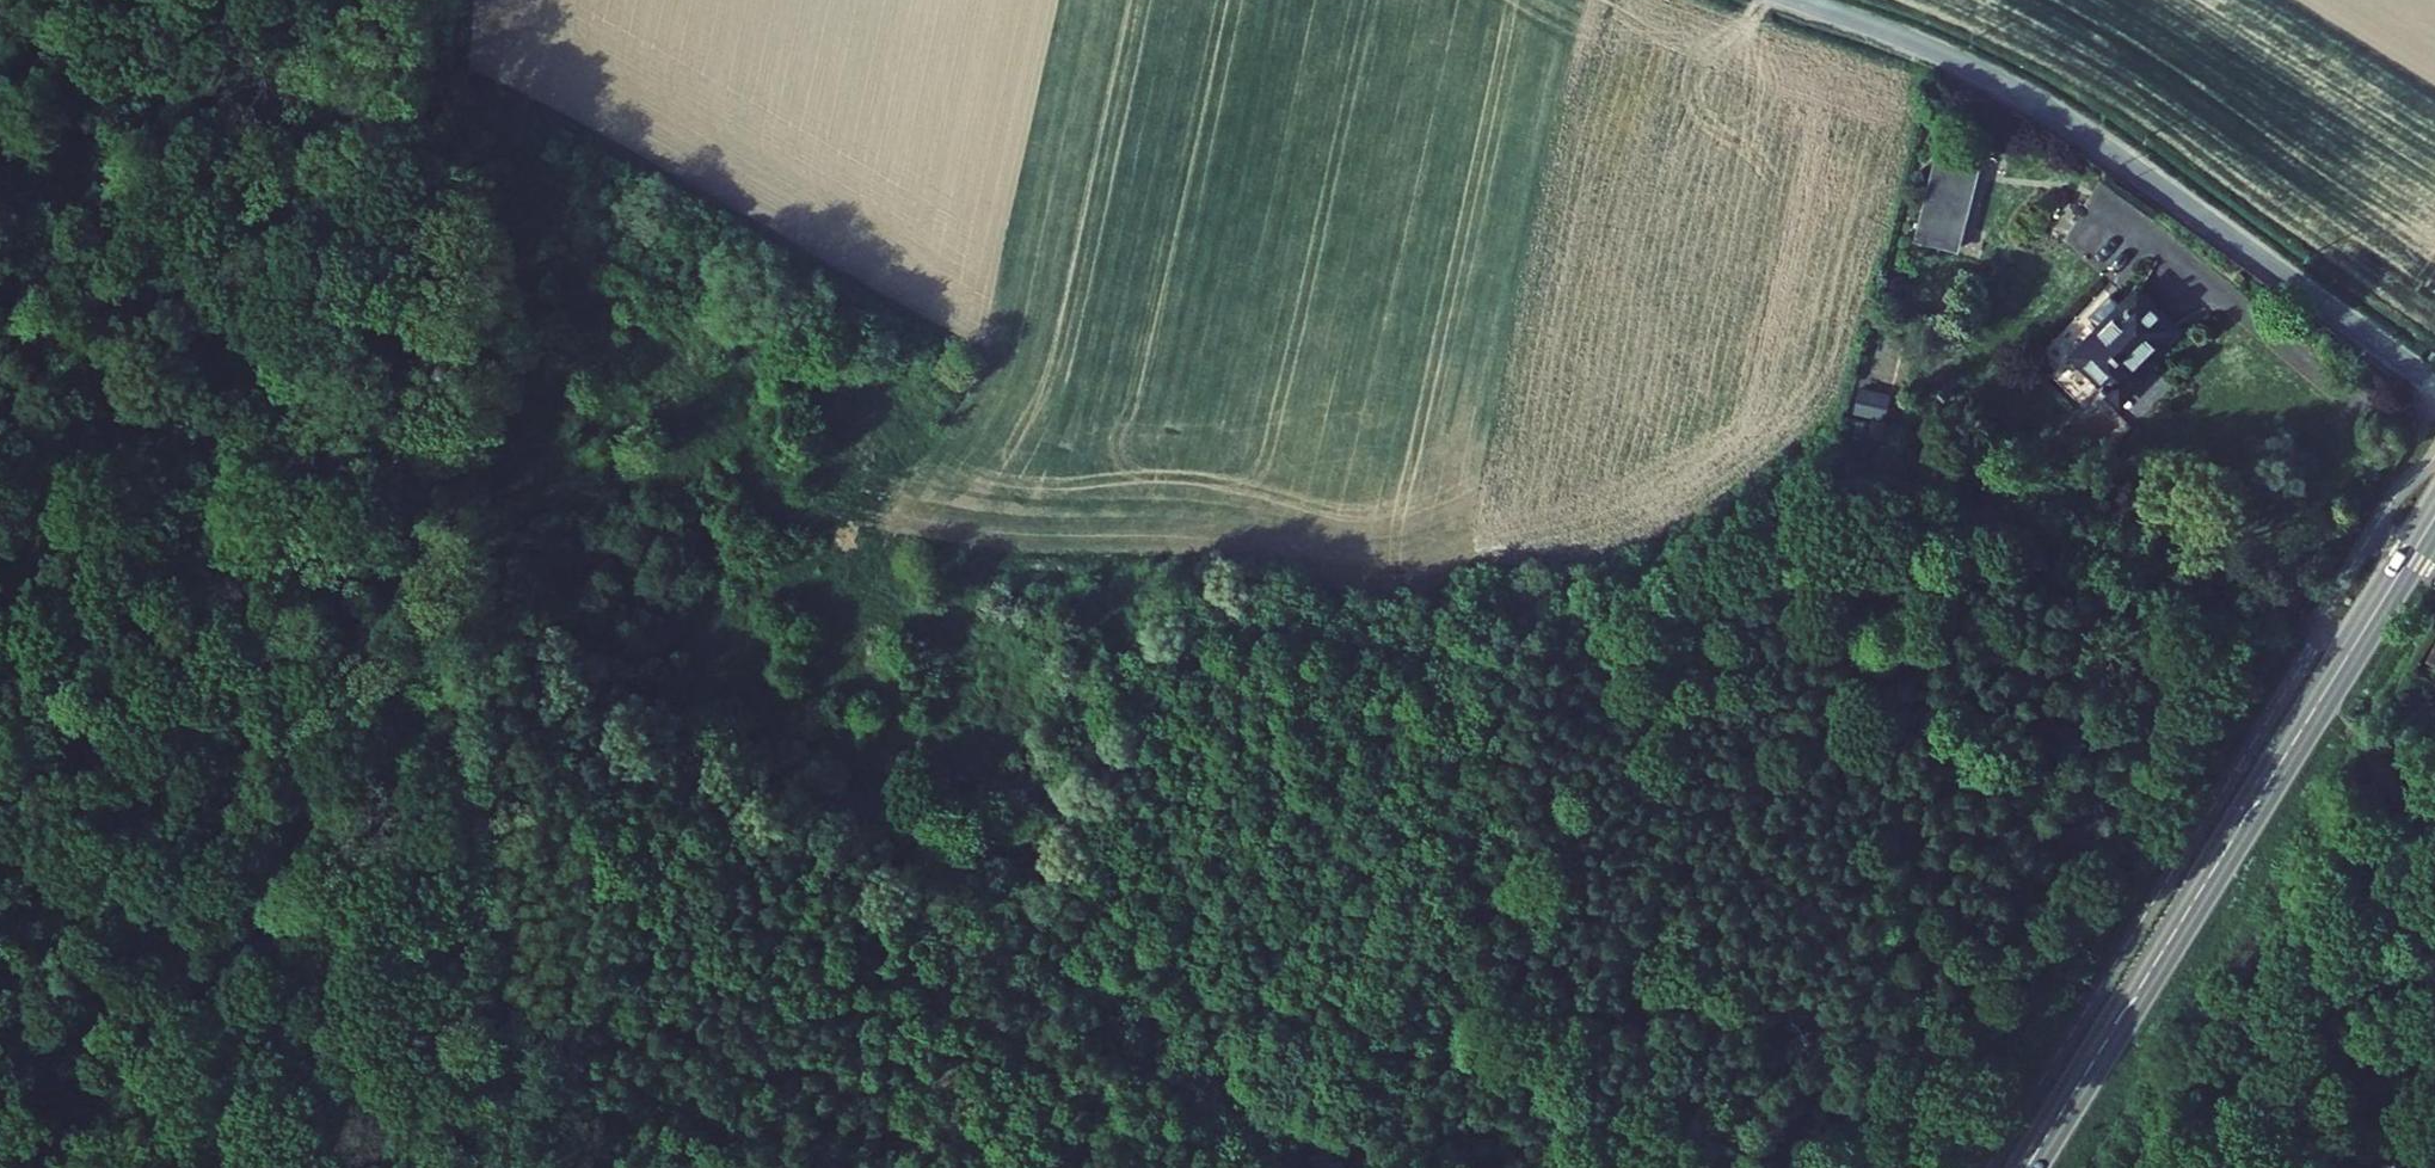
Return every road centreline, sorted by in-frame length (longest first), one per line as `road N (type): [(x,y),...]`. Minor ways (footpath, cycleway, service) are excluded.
road 1 (tertiary): [(2434,519),(2027,1167)]
road 2 (unclassified): [(2434,388),(2037,99),(1800,0)]

